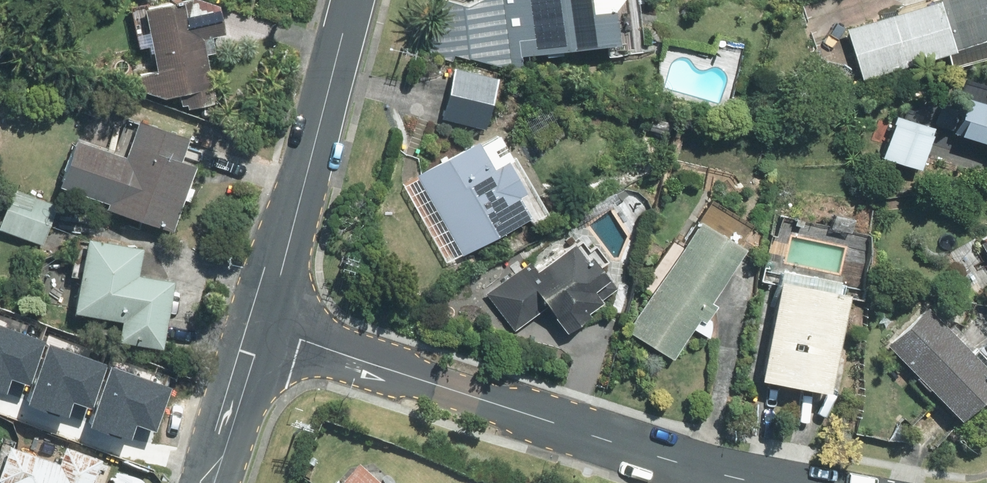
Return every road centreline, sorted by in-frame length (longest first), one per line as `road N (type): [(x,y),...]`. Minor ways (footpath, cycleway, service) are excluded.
road 1 (residential): [(762,482),(258,323)]
road 2 (tertiary): [(258,323),(340,0)]
road 3 (tertiary): [(201,482),(258,323)]

